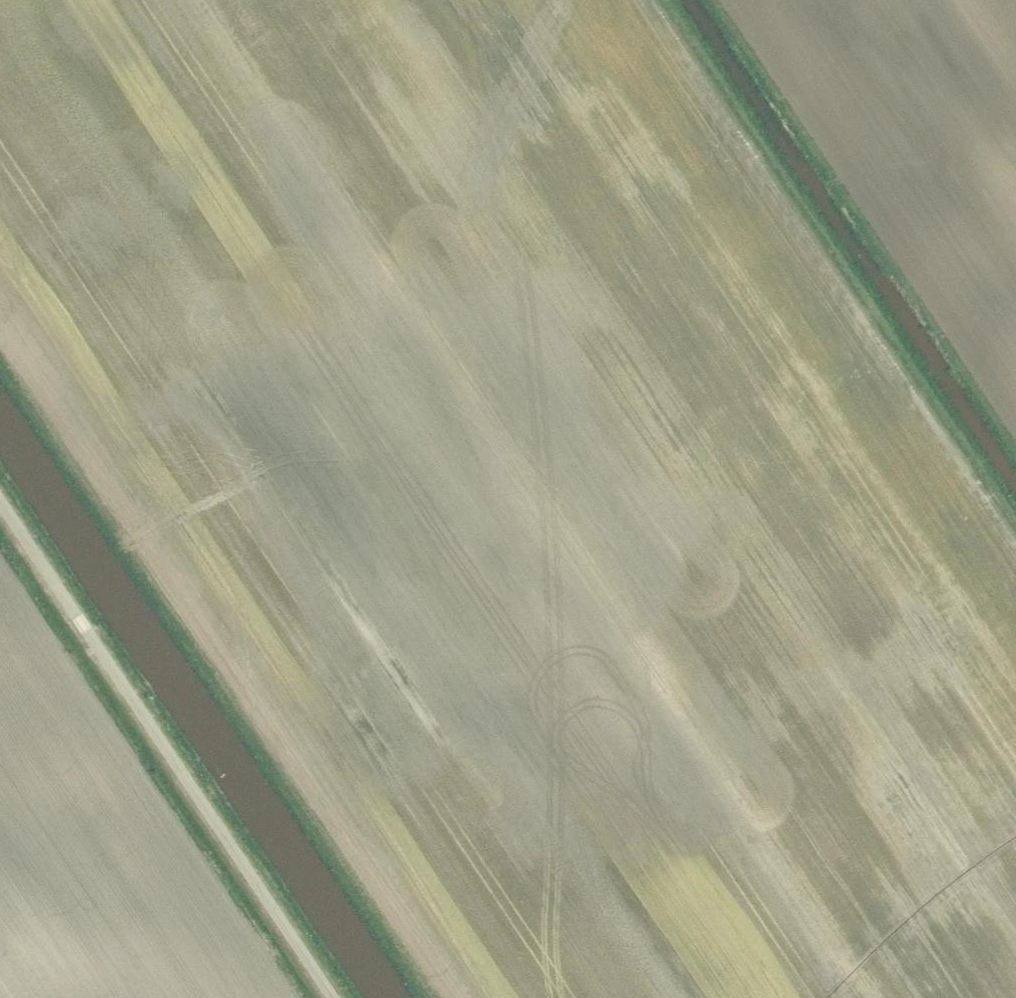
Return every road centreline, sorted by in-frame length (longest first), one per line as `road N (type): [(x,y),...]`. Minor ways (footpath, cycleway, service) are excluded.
road 1 (unclassified): [(331,997),(0,505)]

